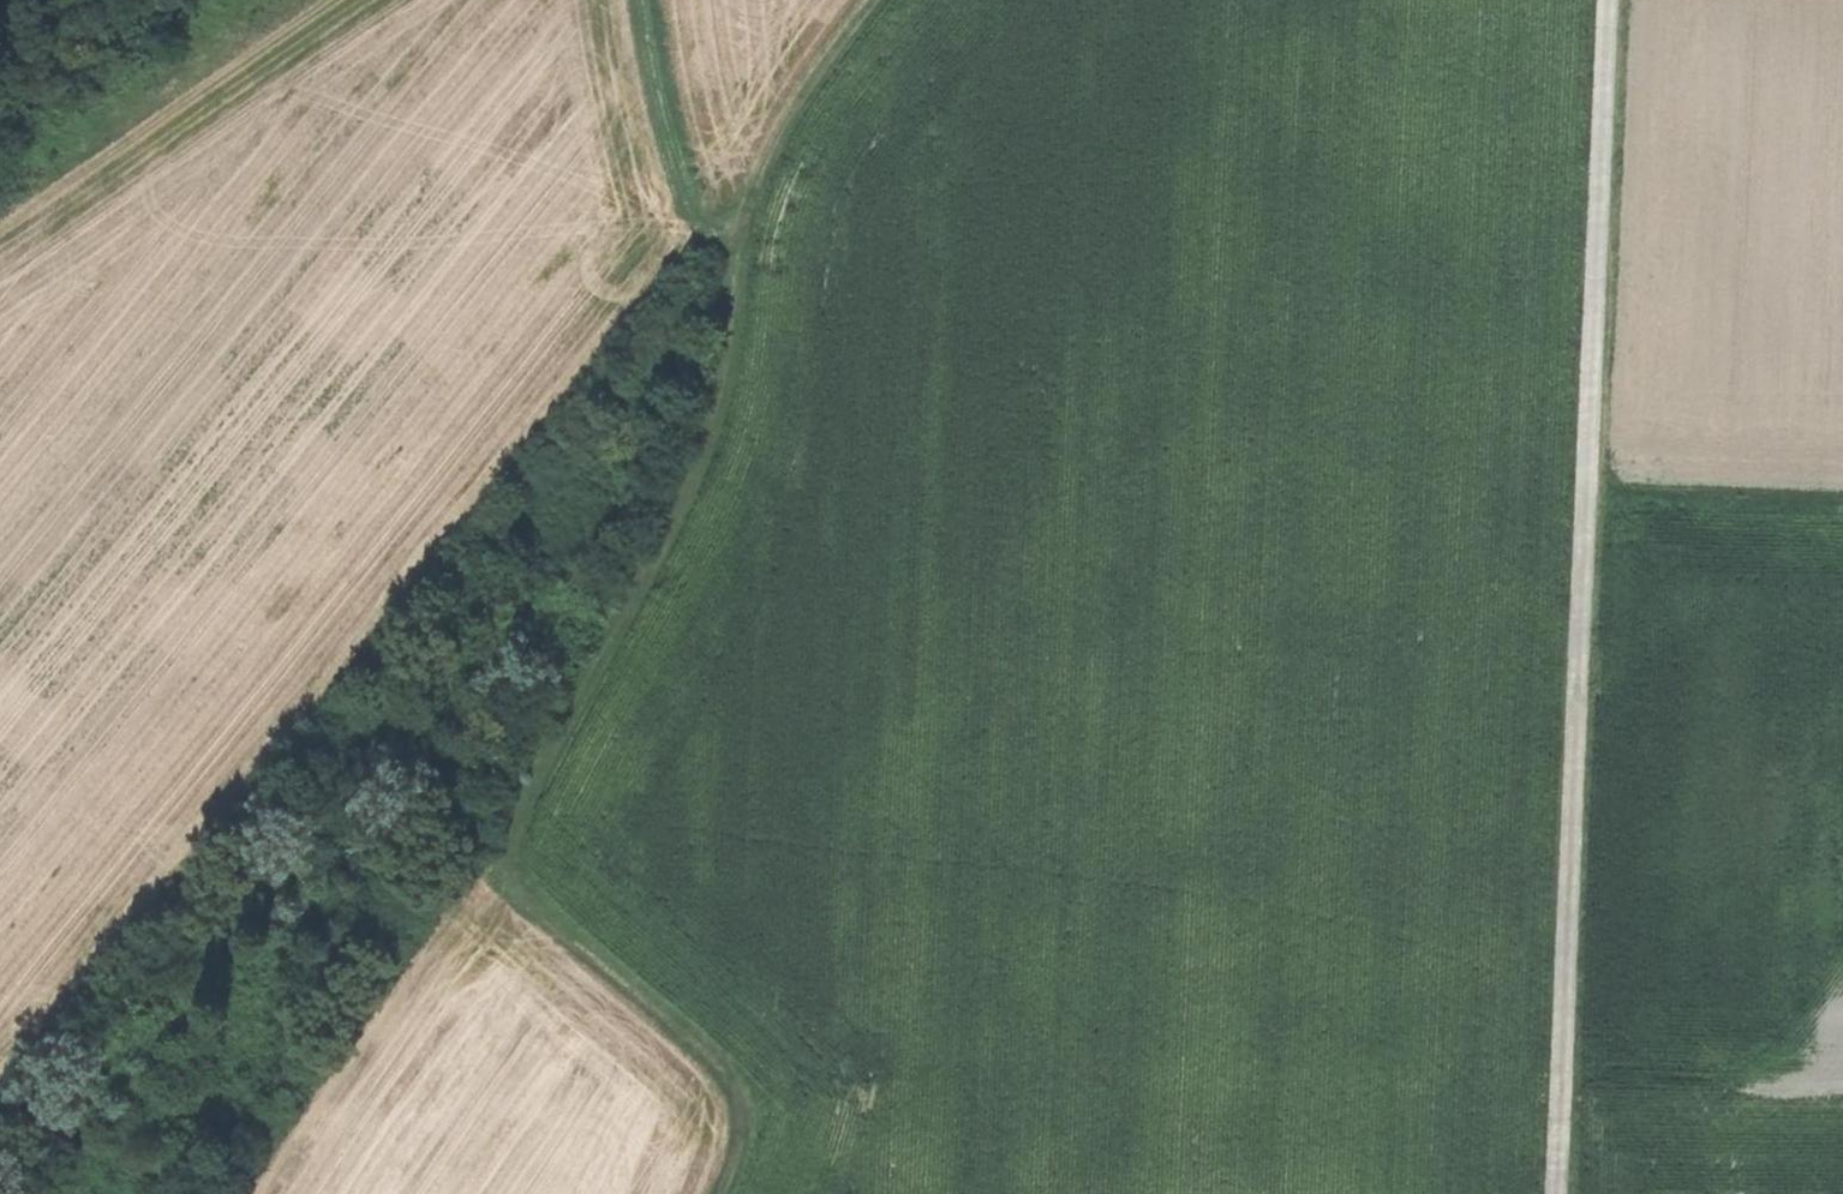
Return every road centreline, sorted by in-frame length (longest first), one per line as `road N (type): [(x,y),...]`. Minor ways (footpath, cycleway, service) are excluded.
road 1 (track): [(726,1193),(748,1135),(748,1103),(730,1057),(522,886),(512,845),(515,804),(670,520),(712,425),(755,175),(811,76),(871,0)]
road 2 (track): [(1556,1193),(1608,0)]

